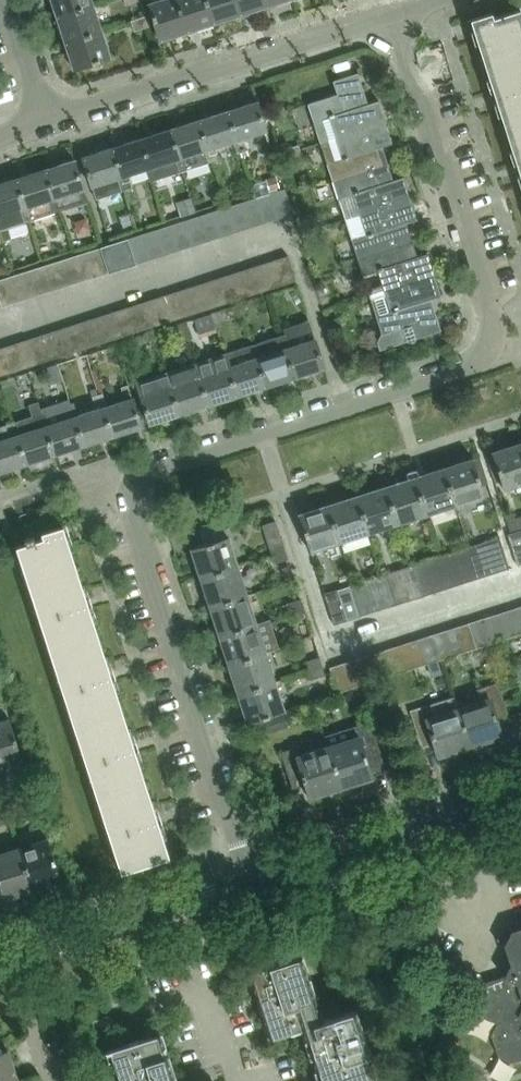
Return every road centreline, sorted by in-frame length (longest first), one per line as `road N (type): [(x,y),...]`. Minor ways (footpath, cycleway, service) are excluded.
road 1 (residential): [(251,886),(133,523),(133,484),(162,466),(469,364),(486,340),(481,274),(393,14)]
road 2 (residential): [(48,126),(393,14)]
road 3 (tertiary): [(251,886),(520,797)]
road 4 (tertiary): [(9,963),(251,886)]
road 5 (residential): [(48,126),(5,0)]
road 6 (residential): [(51,1080),(9,963)]

